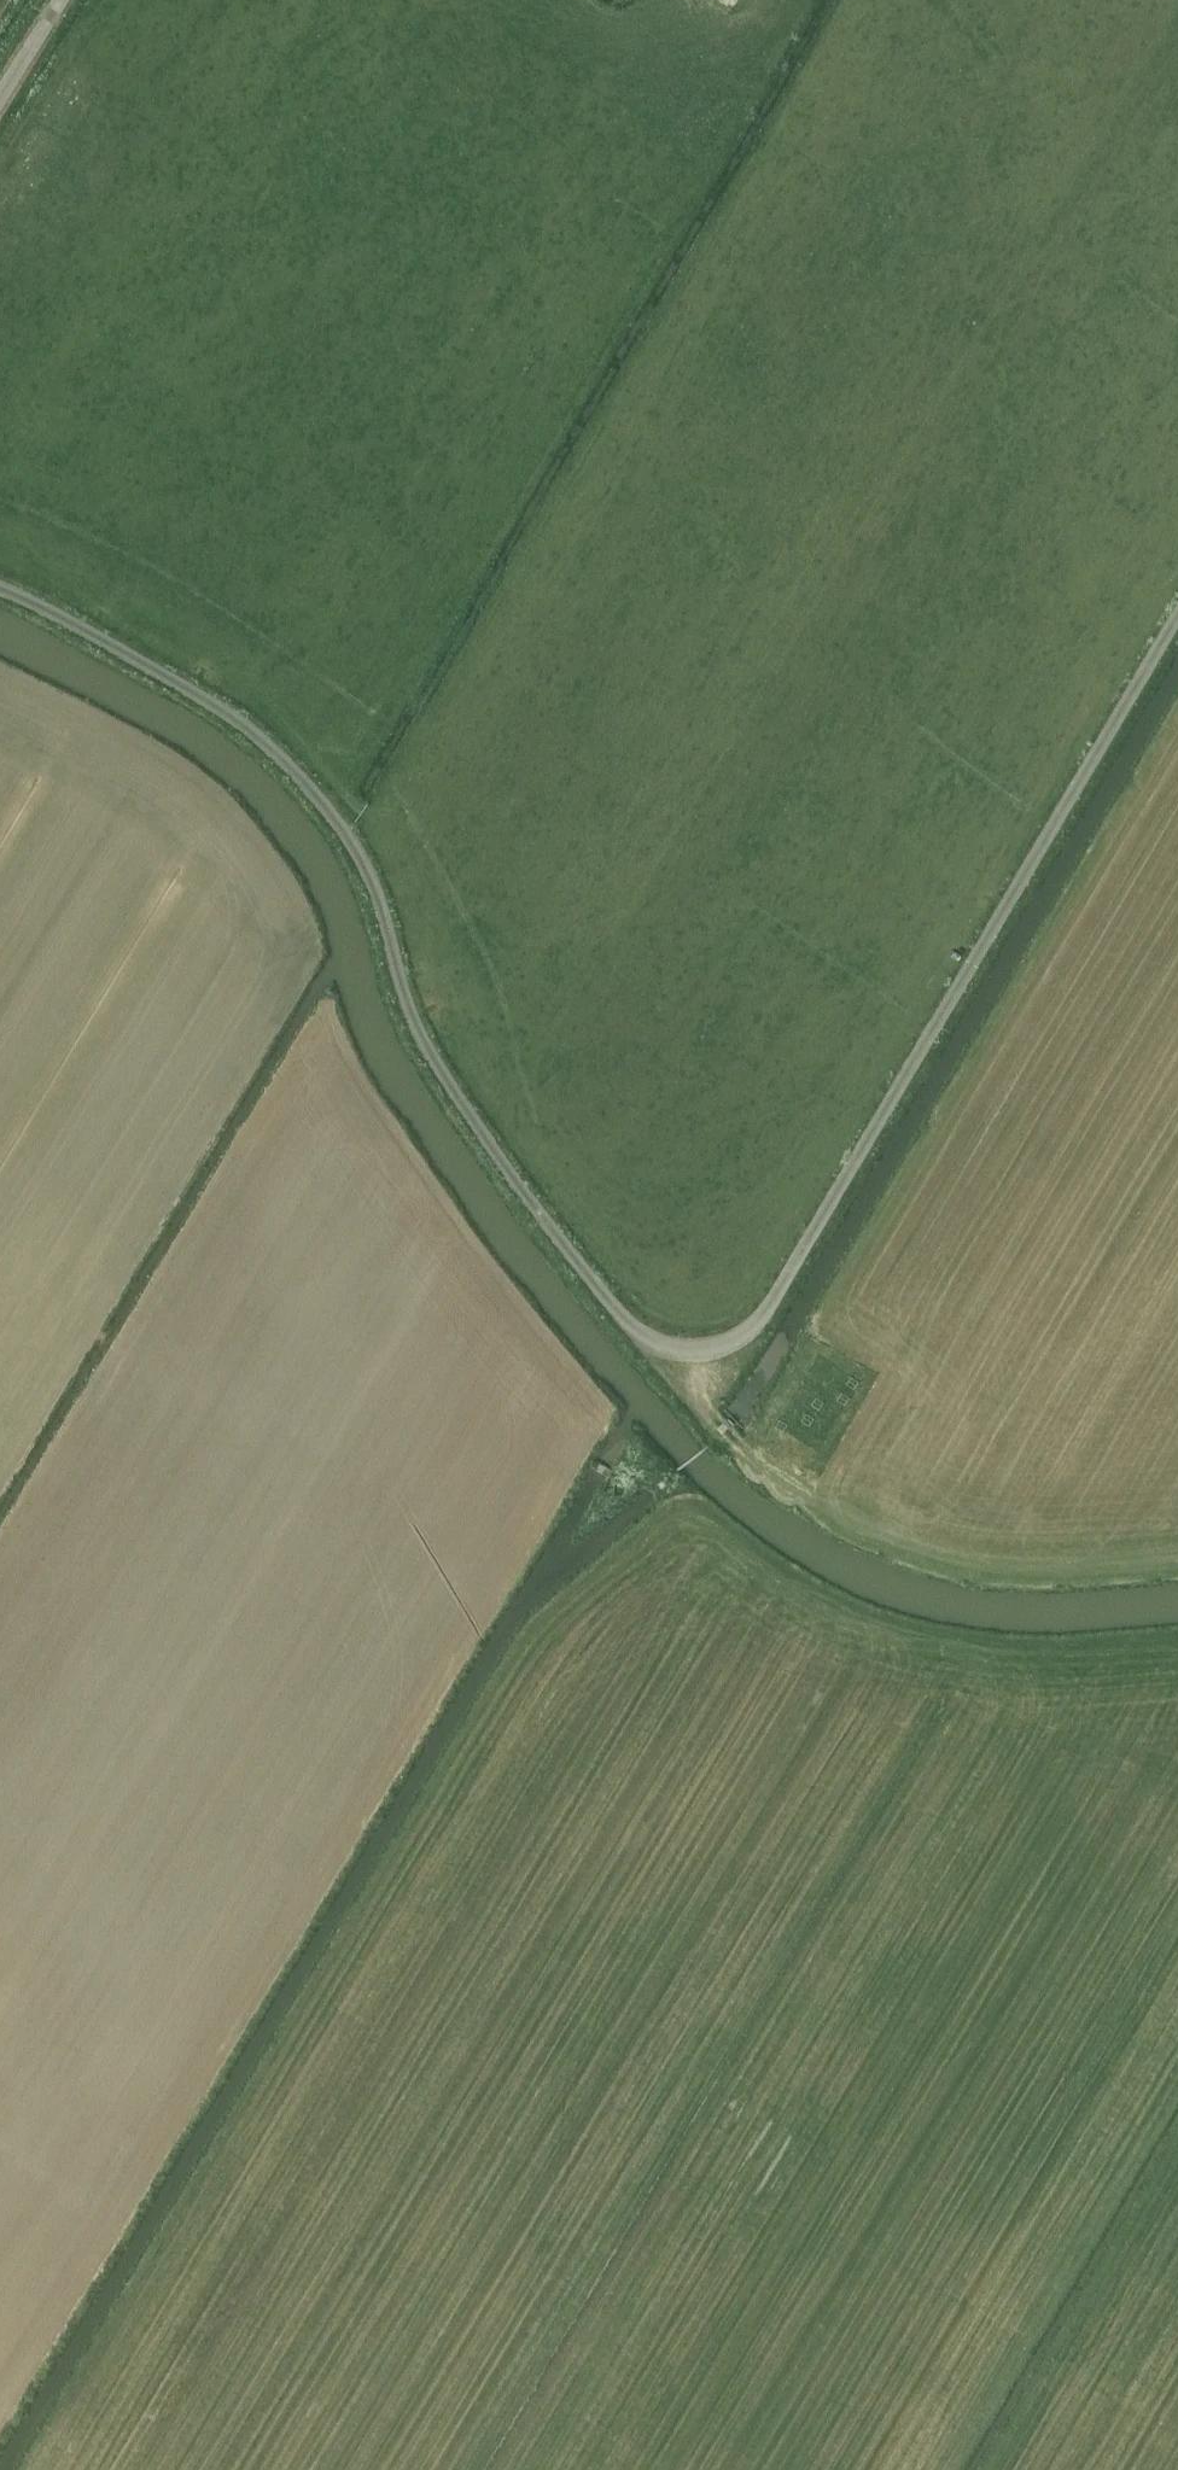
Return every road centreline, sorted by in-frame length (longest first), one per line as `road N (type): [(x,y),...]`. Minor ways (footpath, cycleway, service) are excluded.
road 1 (unclassified): [(0,116),(73,0)]

